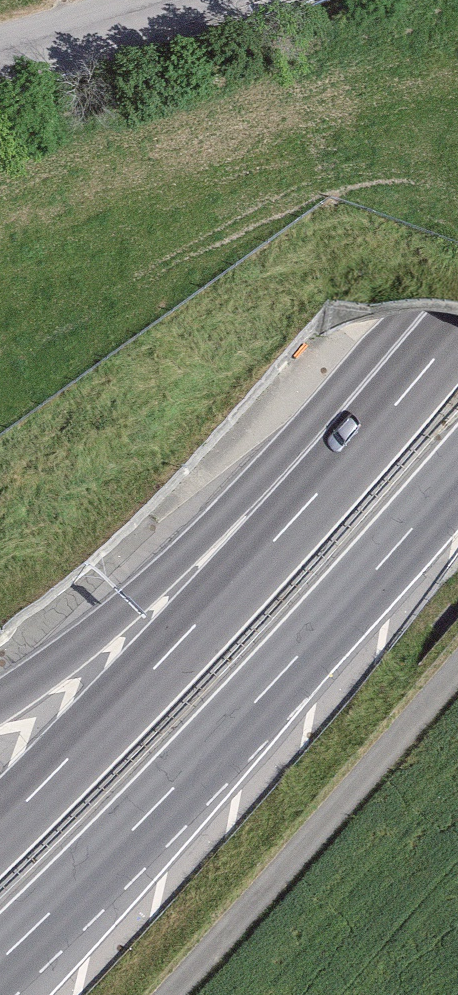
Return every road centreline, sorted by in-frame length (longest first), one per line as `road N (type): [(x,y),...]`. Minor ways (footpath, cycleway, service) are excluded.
road 1 (motorway): [(457,327),(190,628),(0,823)]
road 2 (motorway): [(0,965),(262,693),(457,471)]
road 3 (motorway): [(457,324),(117,612),(0,699)]
road 4 (unclassified): [(174,0),(0,50)]

